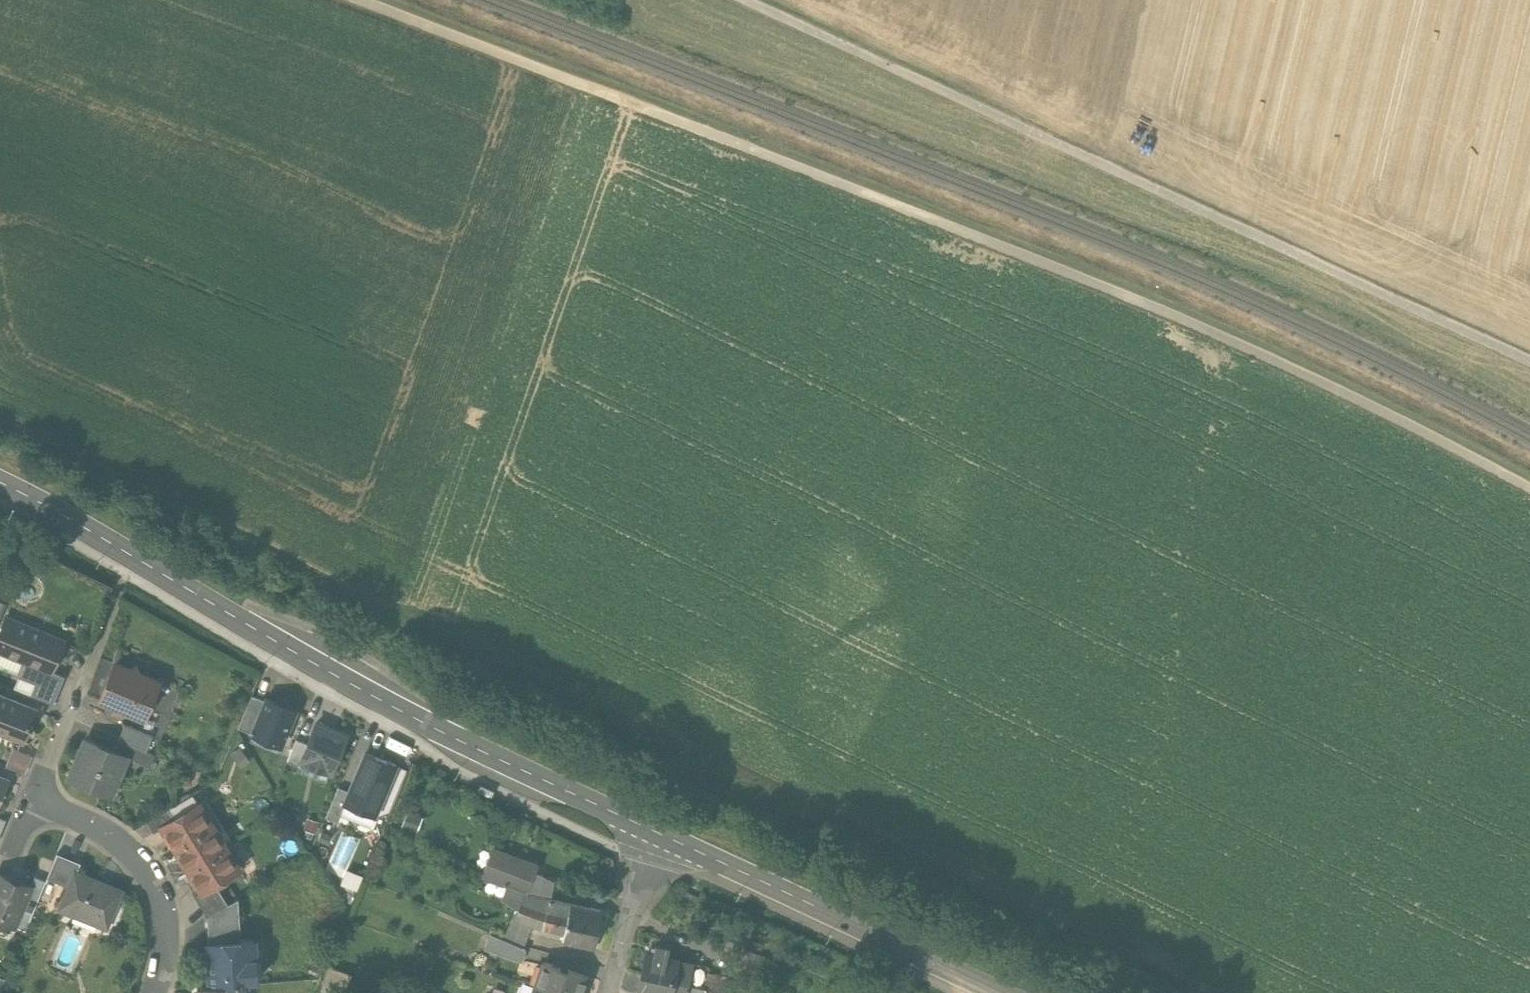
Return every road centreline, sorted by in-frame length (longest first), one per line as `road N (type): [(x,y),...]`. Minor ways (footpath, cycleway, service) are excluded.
road 1 (track): [(1529,491),(1218,335),(342,0)]
road 2 (track): [(734,0),(1529,368)]
road 3 (residential): [(664,840),(337,678),(0,487)]
road 4 (residential): [(991,992),(664,840)]
road 5 (residential): [(156,992),(170,928),(162,894),(105,831),(37,799)]
road 6 (residential): [(612,992),(664,840)]
road 7 (residential): [(37,799),(87,684)]

